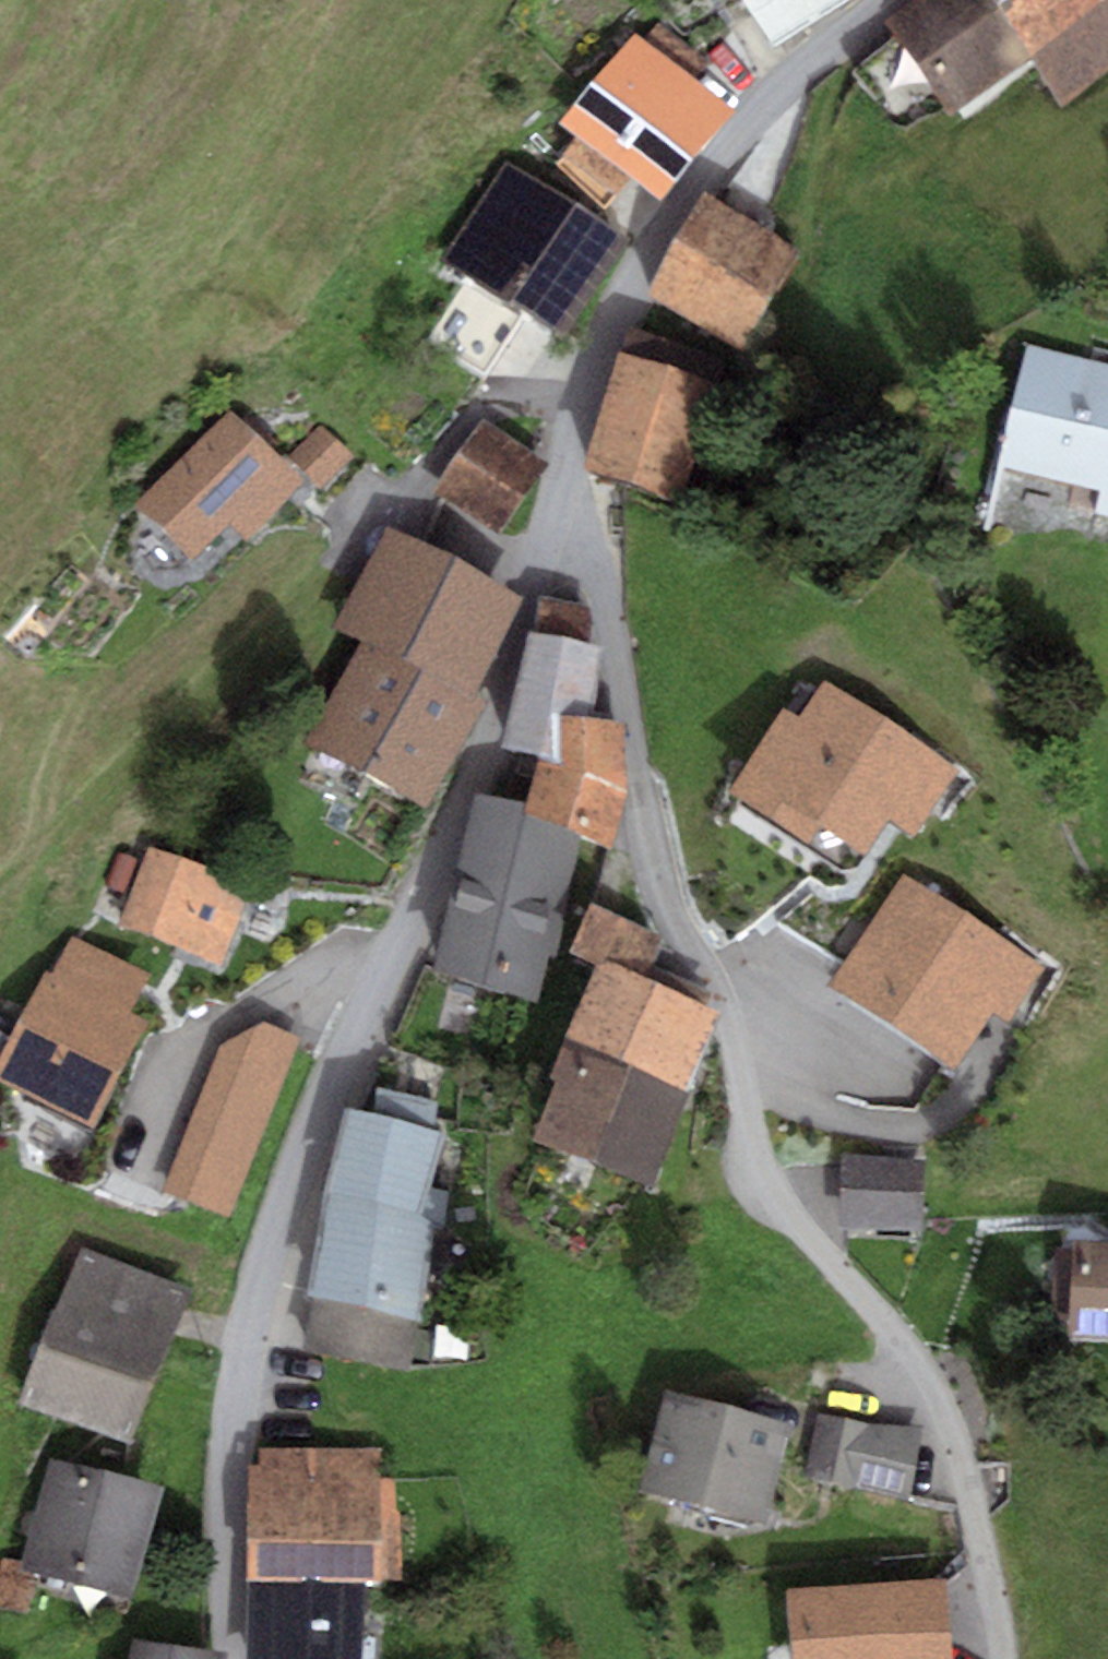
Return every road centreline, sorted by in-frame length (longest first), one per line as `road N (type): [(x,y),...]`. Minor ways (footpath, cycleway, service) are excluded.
road 1 (residential): [(1001,1658),(998,1611),(935,1376),(764,1177),(724,1001),(673,919),(649,853),(615,636),(591,553),(571,527),(554,523)]
road 2 (residential): [(237,1658),(237,1399),(265,1268),(304,1149),(464,801),(554,523)]
road 3 (residential): [(554,523),(588,394),(643,265),(736,142),(883,0)]

